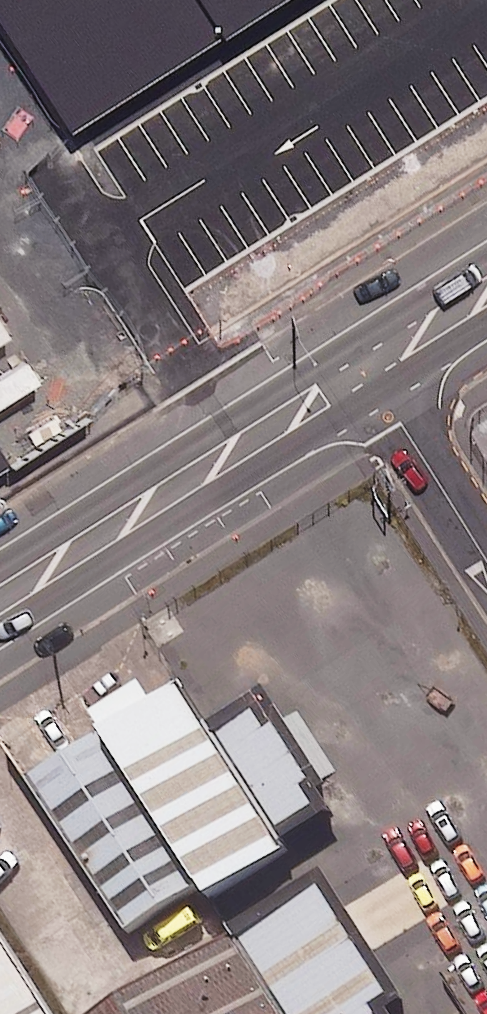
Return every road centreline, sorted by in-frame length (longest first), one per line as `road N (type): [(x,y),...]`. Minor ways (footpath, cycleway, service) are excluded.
road 1 (tertiary): [(365,369),(0,600)]
road 2 (residential): [(365,369),(486,562)]
road 3 (tertiary): [(486,291),(365,369)]

